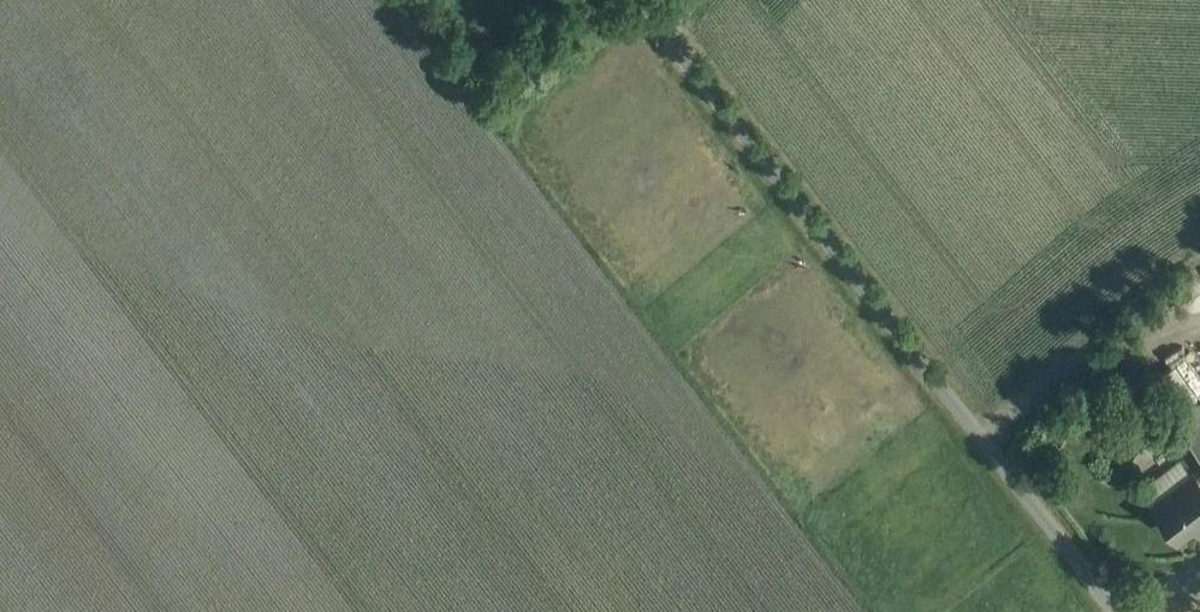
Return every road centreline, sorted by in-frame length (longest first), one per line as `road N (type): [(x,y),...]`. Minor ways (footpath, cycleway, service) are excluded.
road 1 (unclassified): [(677,0),(671,14),(685,54),(1118,611)]

